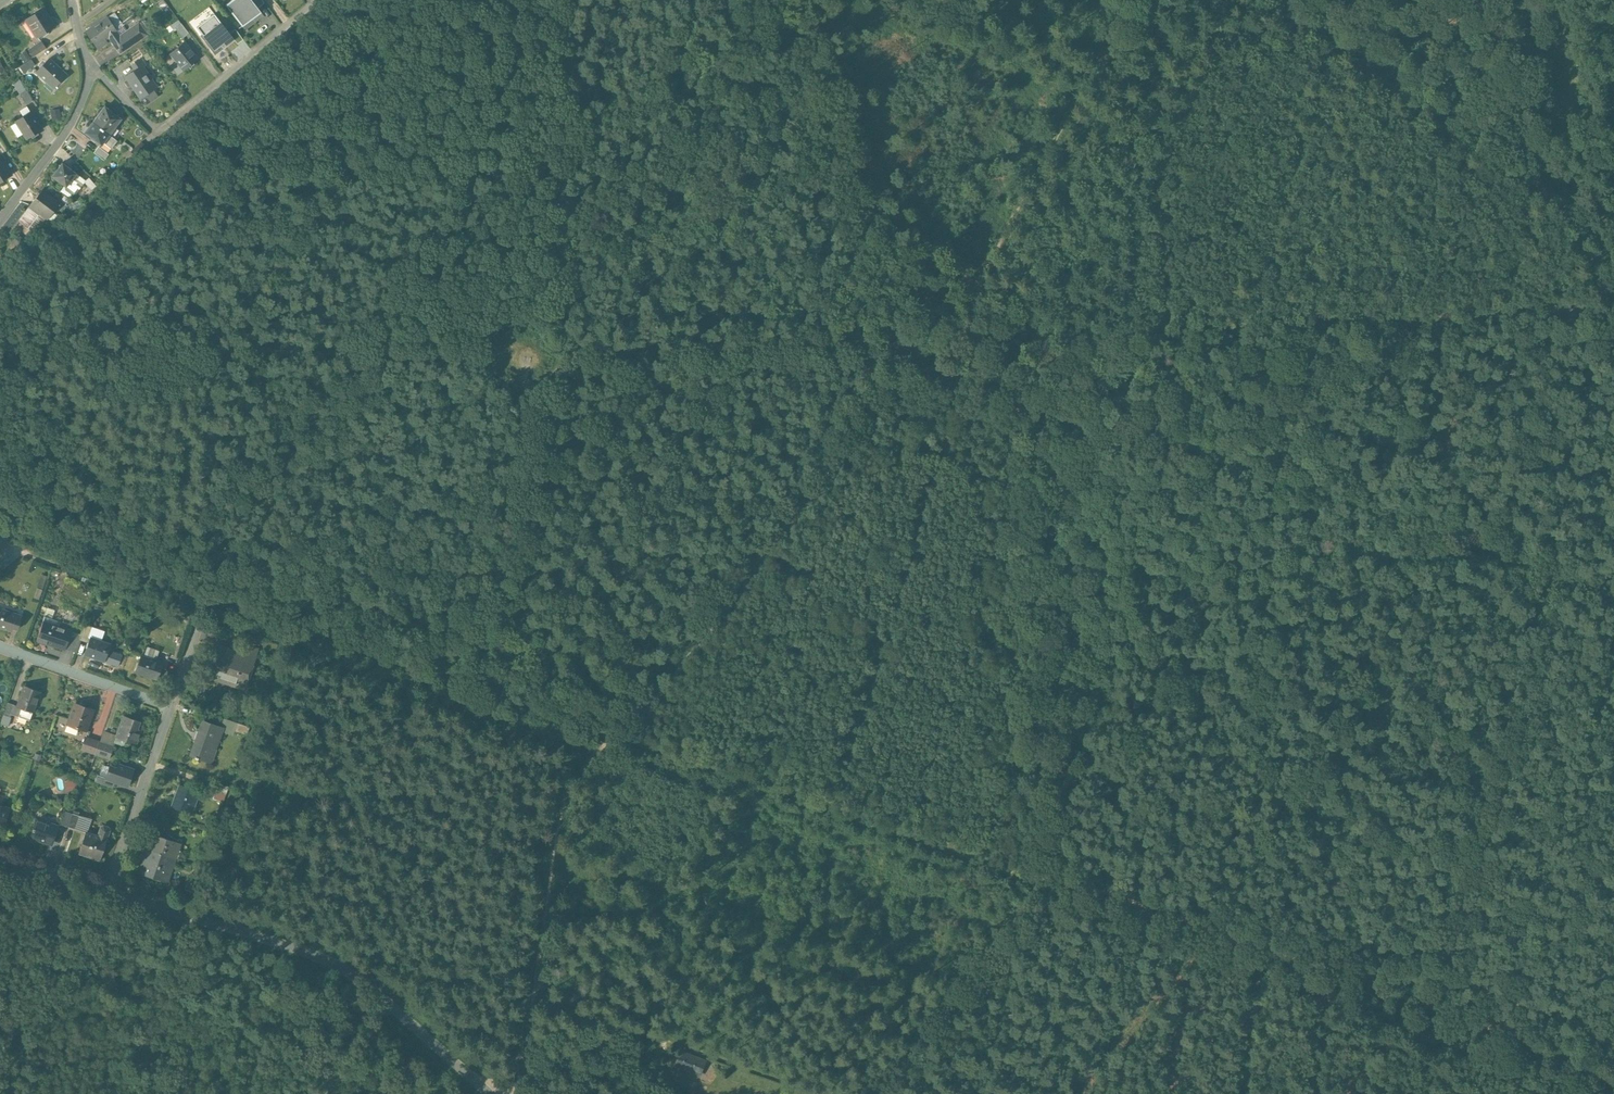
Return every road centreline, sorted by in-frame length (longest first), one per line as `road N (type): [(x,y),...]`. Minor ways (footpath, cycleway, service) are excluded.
road 1 (track): [(1026,872),(1017,391),(919,356),(1132,327),(1598,300),(1594,262),(1559,204),(1294,0)]
road 2 (track): [(627,739),(1216,925),(1613,1071)]
road 3 (track): [(919,356),(869,335),(575,351),(539,380),(496,391),(453,362),(0,333)]
road 4 (track): [(506,1093),(518,1074),(560,828),(588,759),(627,739),(919,356)]
road 5 (track): [(1613,596),(1017,391)]
road 6 (track): [(627,739),(445,678),(470,617),(526,391),(539,380)]
road 7 (unclassified): [(494,1093),(329,958),(108,890)]
road 8 (track): [(1131,0),(919,356)]
road 9 (track): [(448,0),(486,30),(516,277),(560,356)]
road 10 (track): [(482,28),(409,94),(291,158),(251,166),(167,117)]
road 11 (track): [(572,0),(566,46),(582,228),(561,309),(560,356)]
road 12 (track): [(529,990),(712,1043),(837,1093)]
road 13 (unclassified): [(86,67),(153,128),(315,0)]
road 14 (unclassified): [(172,705),(108,890)]
road 15 (unclassified): [(172,705),(0,646)]
road 16 (unclassified): [(0,221),(74,117),(86,67)]

